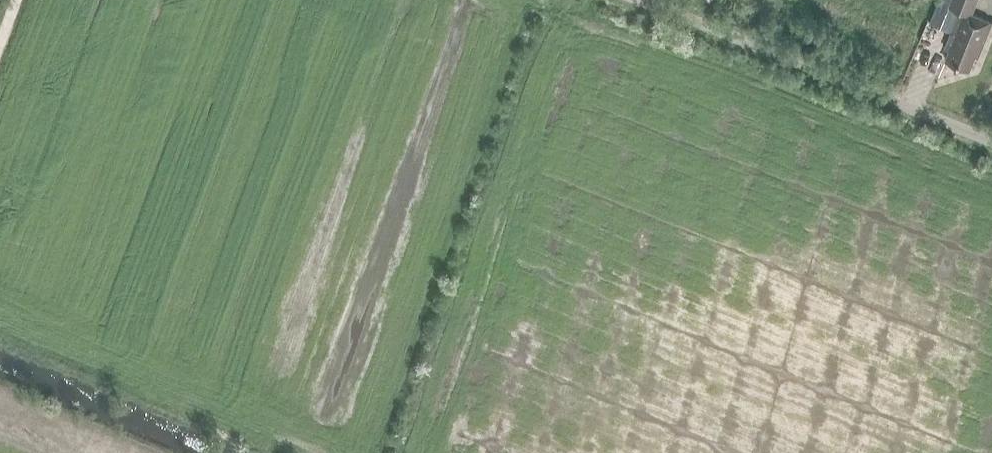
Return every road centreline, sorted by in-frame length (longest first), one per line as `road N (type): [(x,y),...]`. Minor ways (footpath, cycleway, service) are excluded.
road 1 (unclassified): [(672,0),(991,128)]

